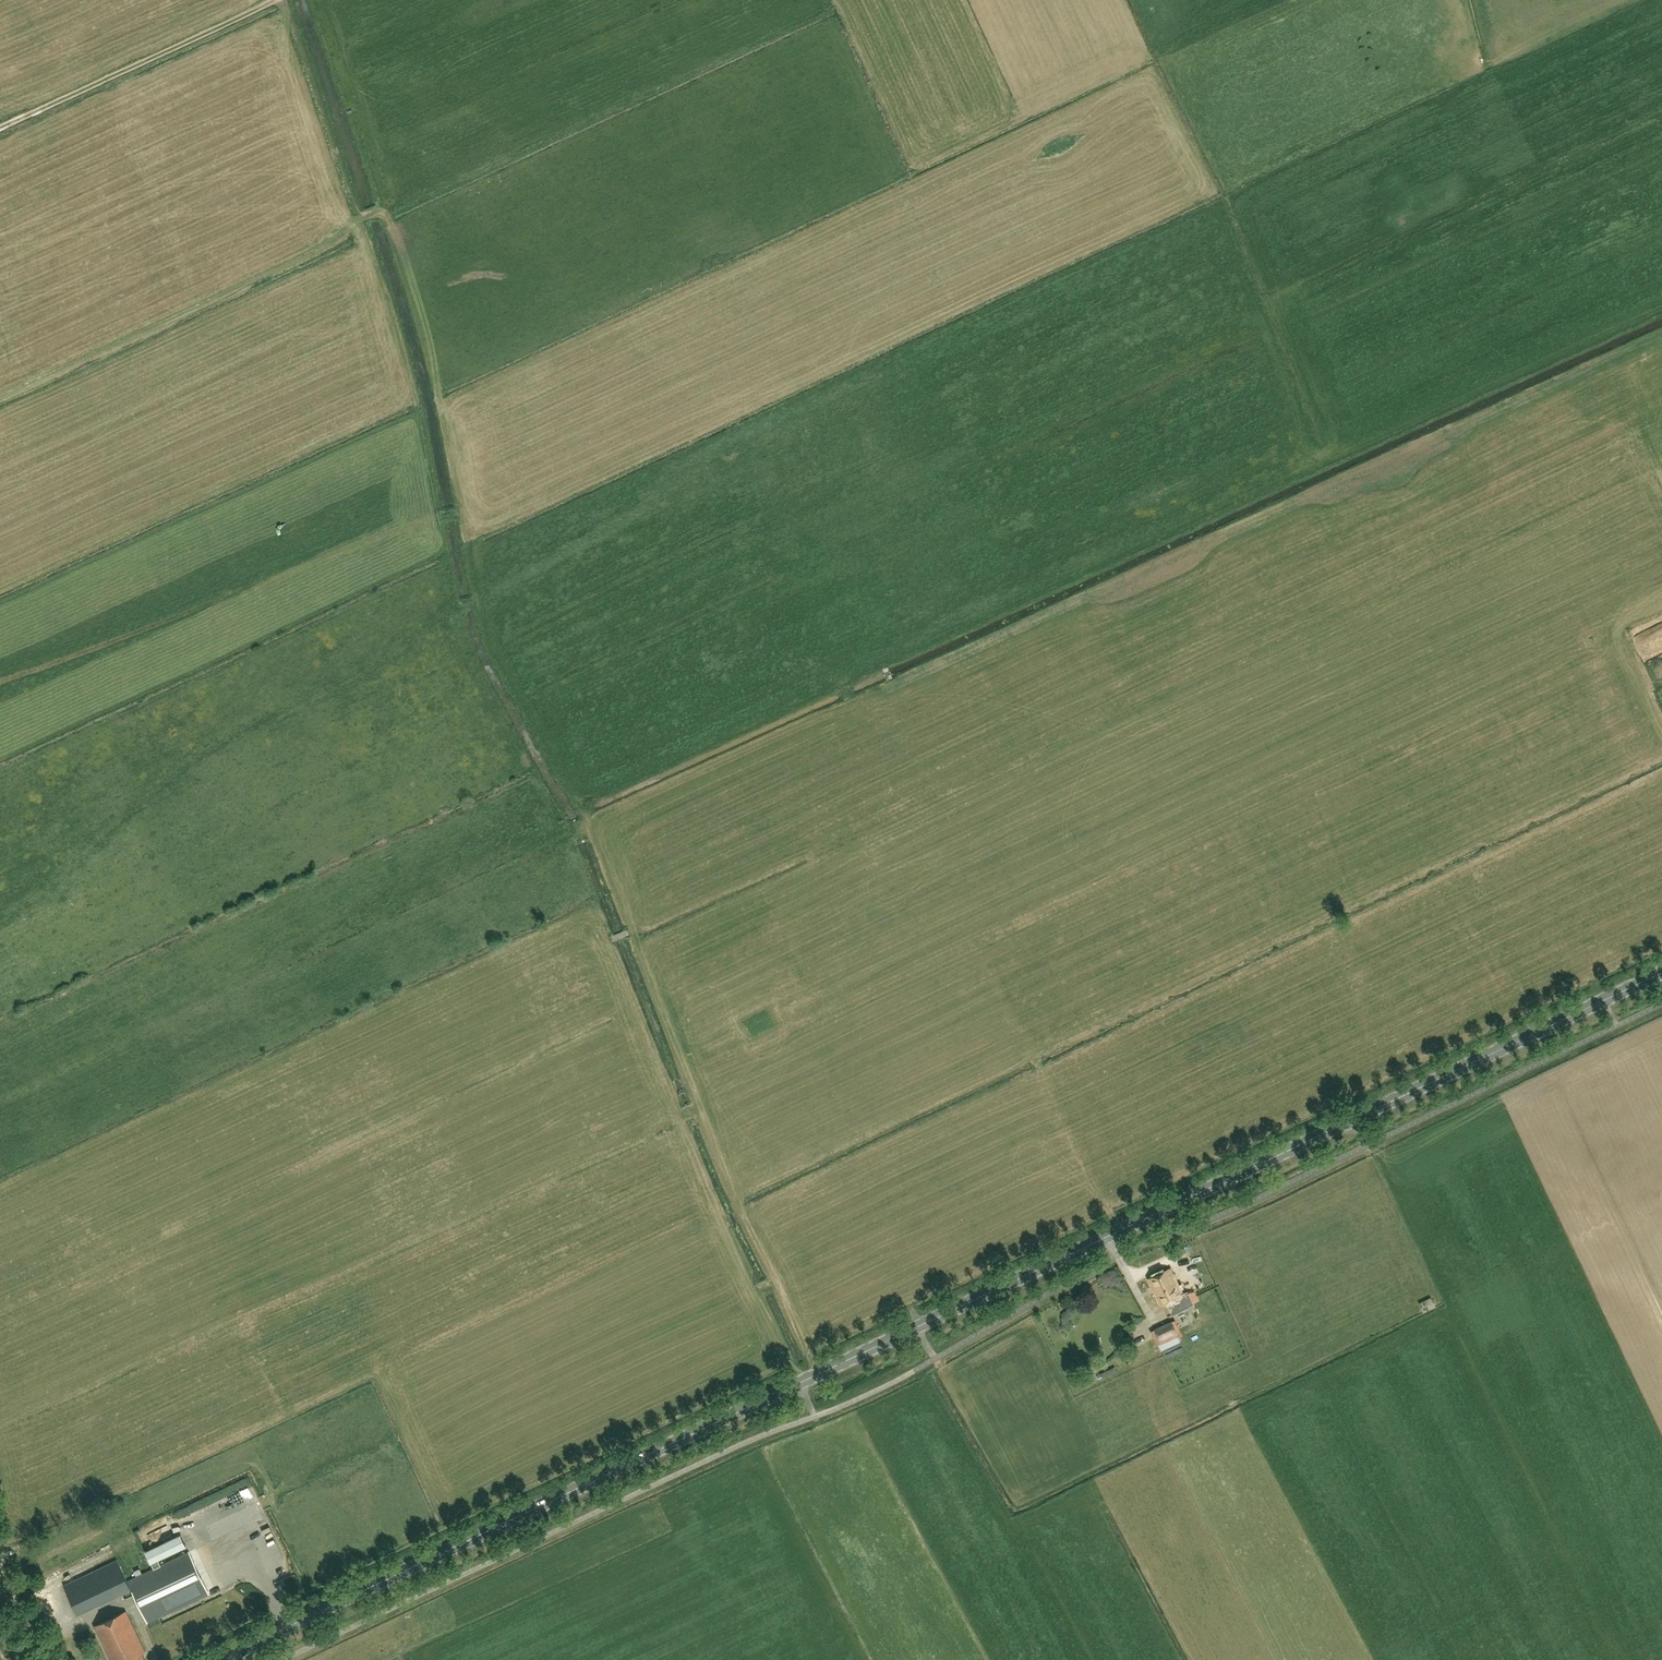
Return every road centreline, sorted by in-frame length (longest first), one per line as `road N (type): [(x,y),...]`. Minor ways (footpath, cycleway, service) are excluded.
road 1 (secondary): [(275,1633),(1661,969)]
road 2 (track): [(462,509),(0,682)]

